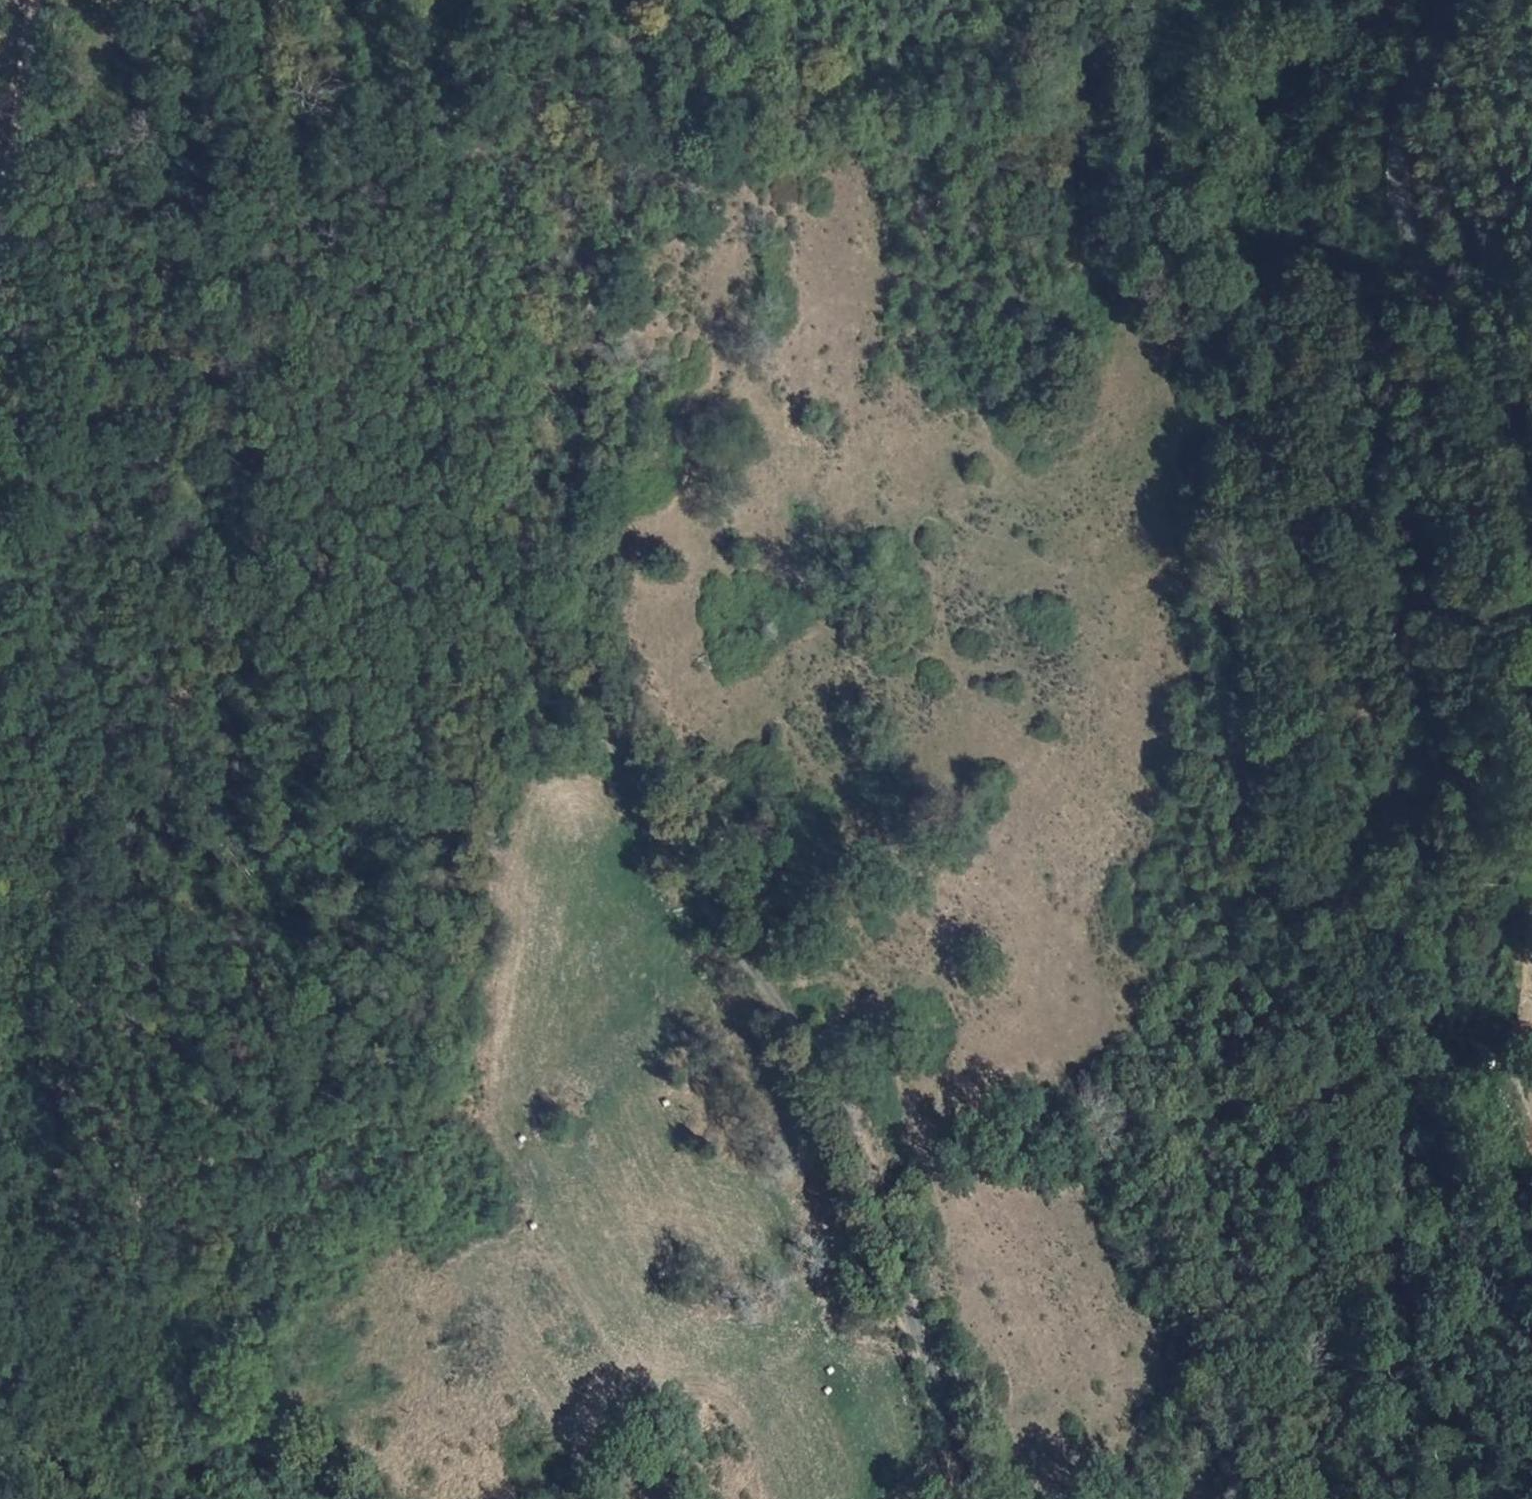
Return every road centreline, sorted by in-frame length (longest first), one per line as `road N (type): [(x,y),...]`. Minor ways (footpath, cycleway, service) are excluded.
road 1 (unclassified): [(953,1498),(817,1058),(624,796),(579,625),(576,359),(650,98),(645,0)]
road 2 (tertiary): [(1450,0),(1402,133),(1403,182),(1418,248),(1483,357),(1521,444),(1531,548)]
road 3 (track): [(0,270),(32,0)]

